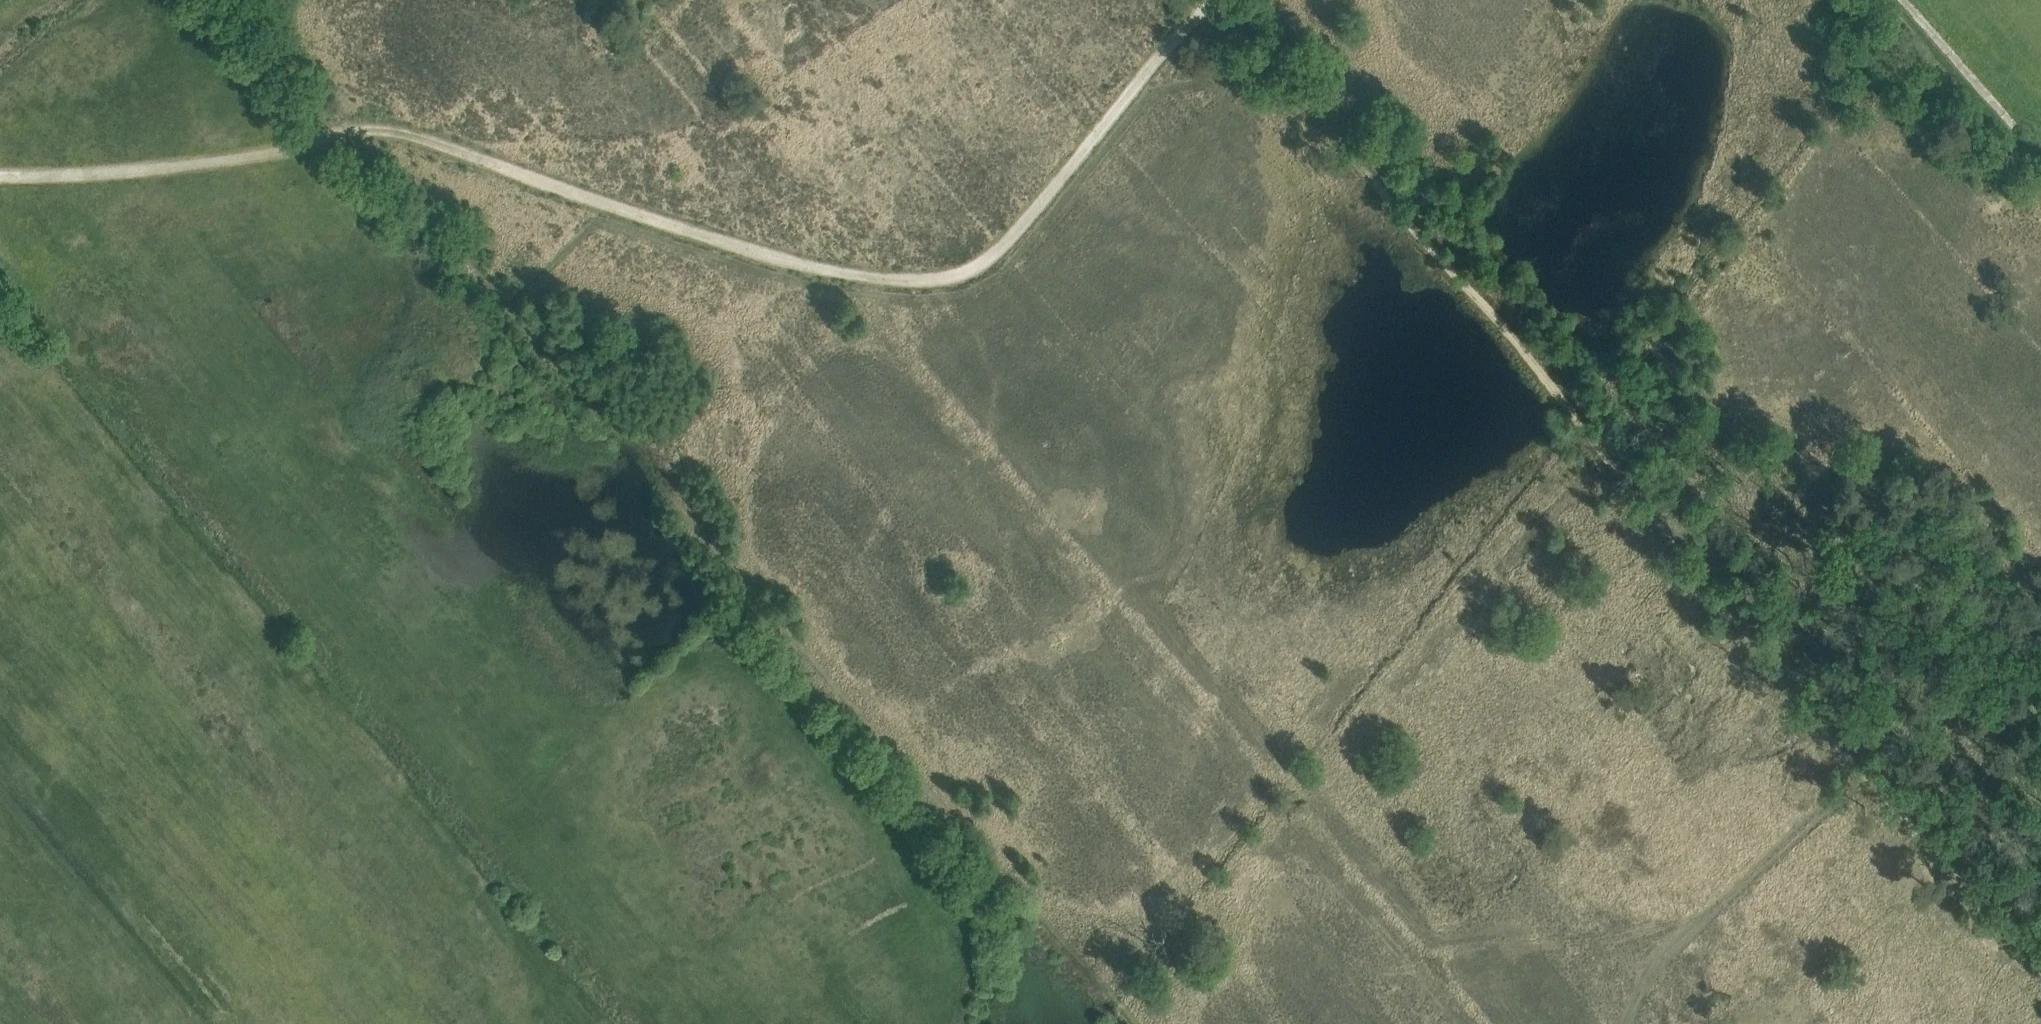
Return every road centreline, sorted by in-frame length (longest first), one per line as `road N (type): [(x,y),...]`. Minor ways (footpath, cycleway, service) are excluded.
road 1 (track): [(0,180),(130,178),(379,133),(419,139),(827,274),(952,281),(985,268),(1014,243),(1197,0)]
road 2 (track): [(1216,0),(2040,957)]

